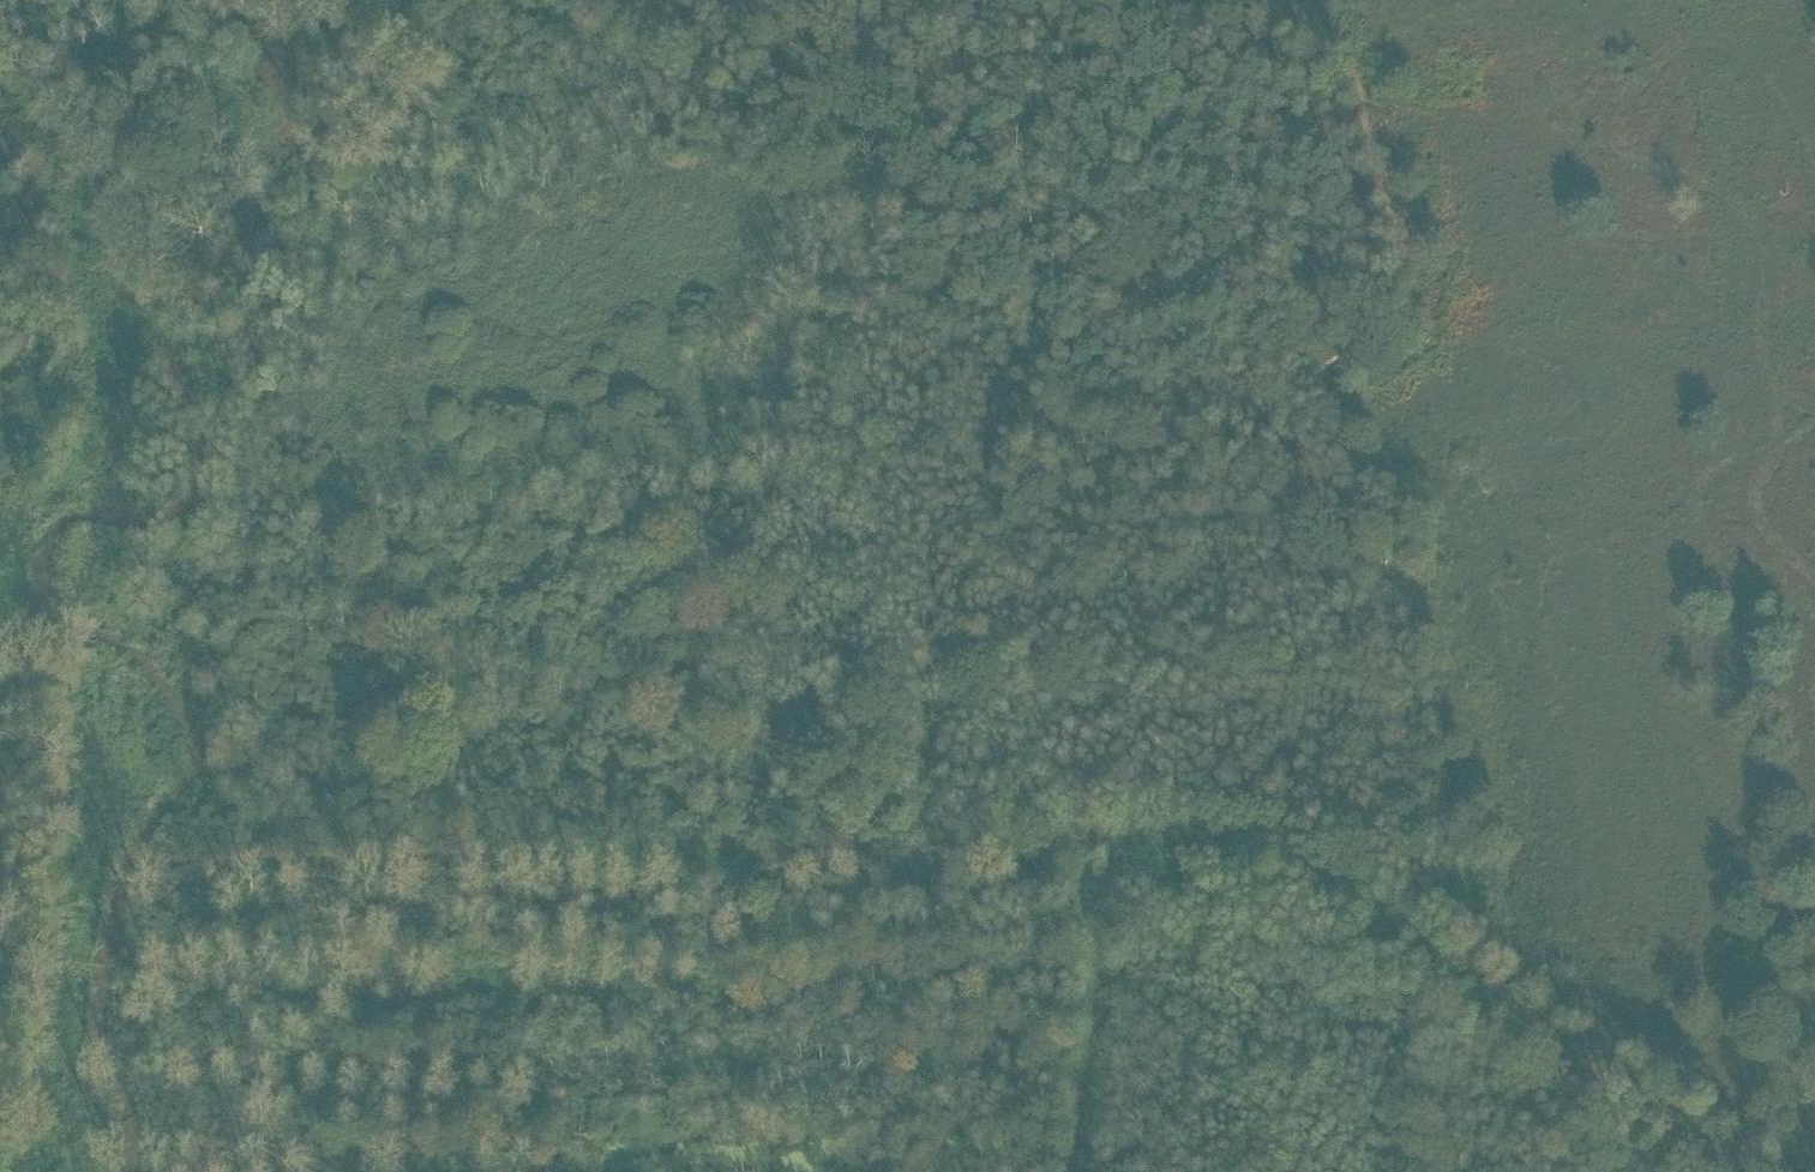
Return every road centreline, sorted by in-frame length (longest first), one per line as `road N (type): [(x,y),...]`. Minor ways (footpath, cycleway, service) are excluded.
road 1 (track): [(1069,1171),(1098,988),(1098,897),(1086,861),(141,874)]
road 2 (track): [(1620,1096),(1262,858),(1086,861)]
road 3 (track): [(1734,1171),(1620,1096)]

